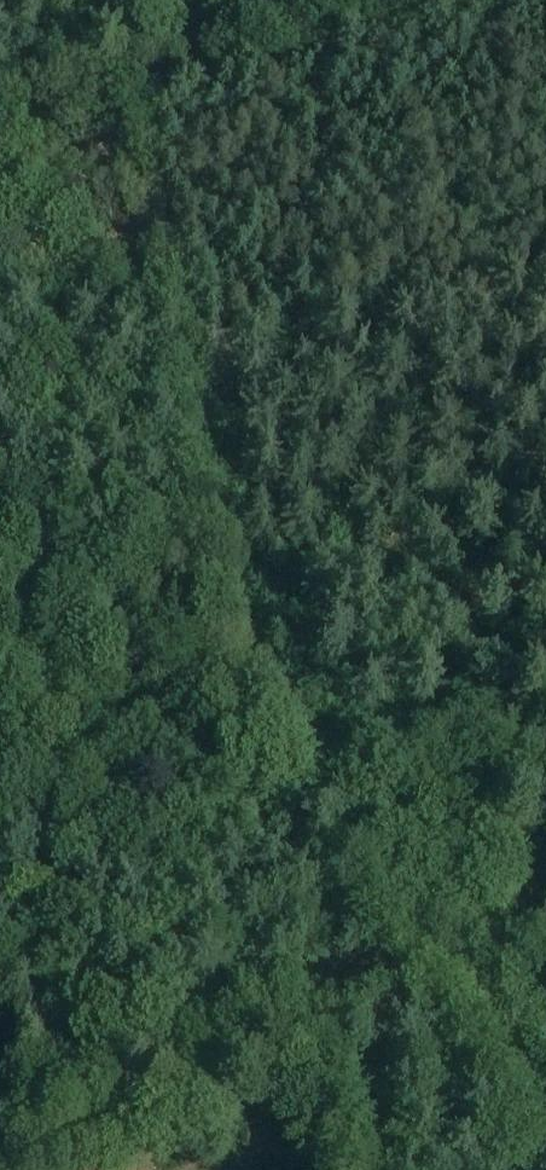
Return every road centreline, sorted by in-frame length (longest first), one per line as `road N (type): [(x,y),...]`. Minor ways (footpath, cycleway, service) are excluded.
road 1 (track): [(374,926),(214,620),(176,392)]
road 2 (track): [(545,1169),(374,926),(487,783)]
road 3 (track): [(176,392),(116,0)]
road 4 (track): [(545,318),(176,392)]
road 5 (track): [(205,581),(0,614)]

